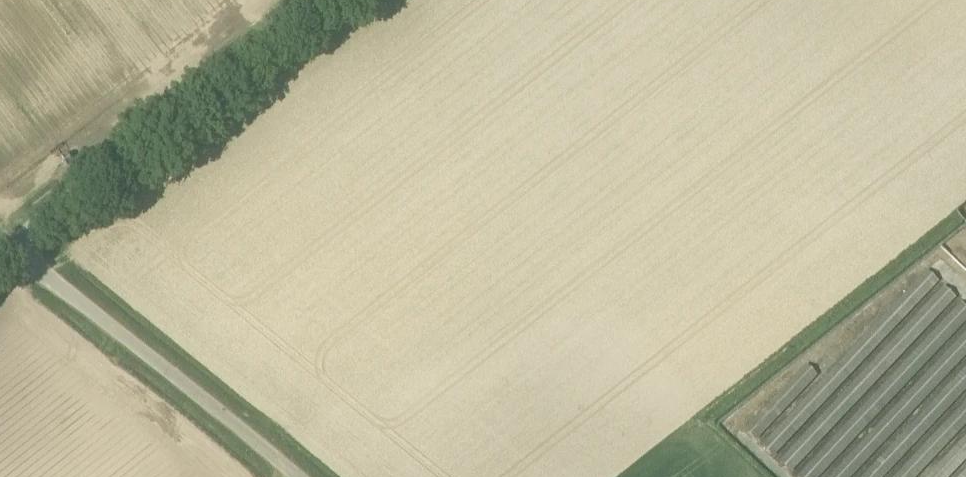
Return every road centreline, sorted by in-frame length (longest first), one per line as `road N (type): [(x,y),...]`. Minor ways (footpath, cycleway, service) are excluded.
road 1 (unclassified): [(13,246),(321,0)]
road 2 (unclassified): [(294,476),(13,246)]

